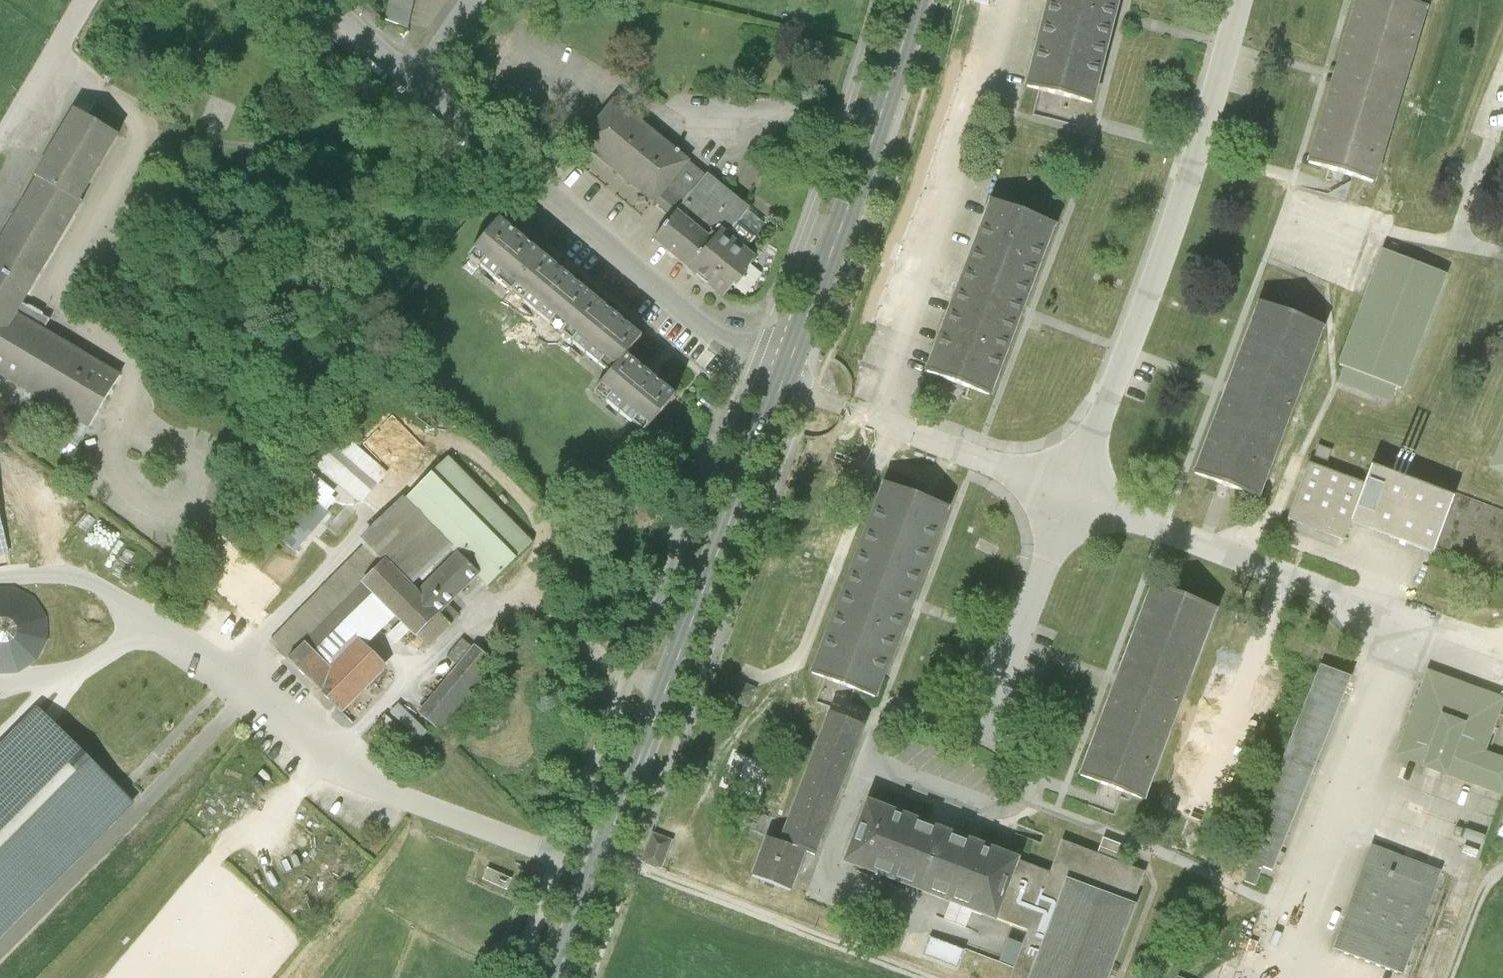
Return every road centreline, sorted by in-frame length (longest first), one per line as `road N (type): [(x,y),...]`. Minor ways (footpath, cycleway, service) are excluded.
road 1 (secondary): [(787,371),(550,977)]
road 2 (residential): [(787,371),(707,328),(415,84)]
road 3 (secondary): [(913,0),(787,371)]
road 4 (residential): [(415,84),(322,0)]

